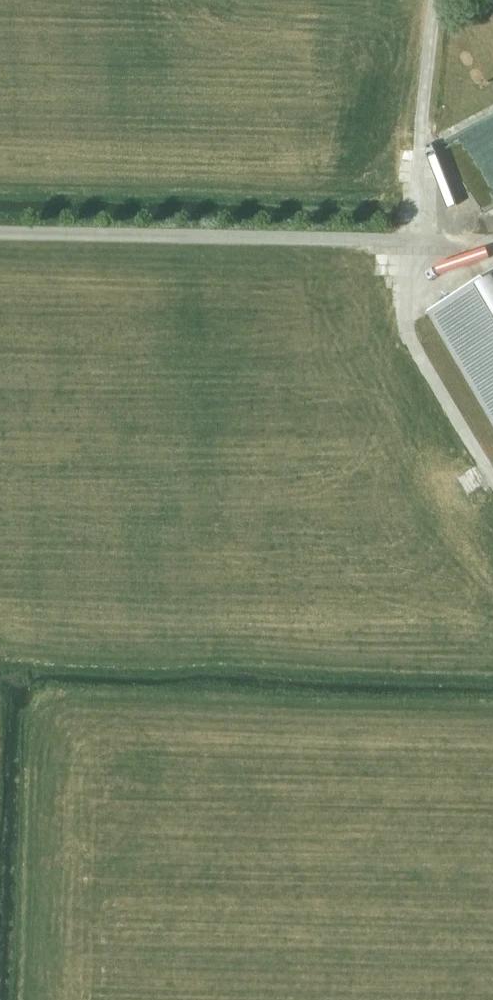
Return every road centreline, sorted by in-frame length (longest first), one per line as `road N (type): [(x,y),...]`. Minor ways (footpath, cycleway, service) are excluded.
road 1 (track): [(492,480),(405,331),(411,241),(0,232)]
road 2 (track): [(411,241),(442,0)]

